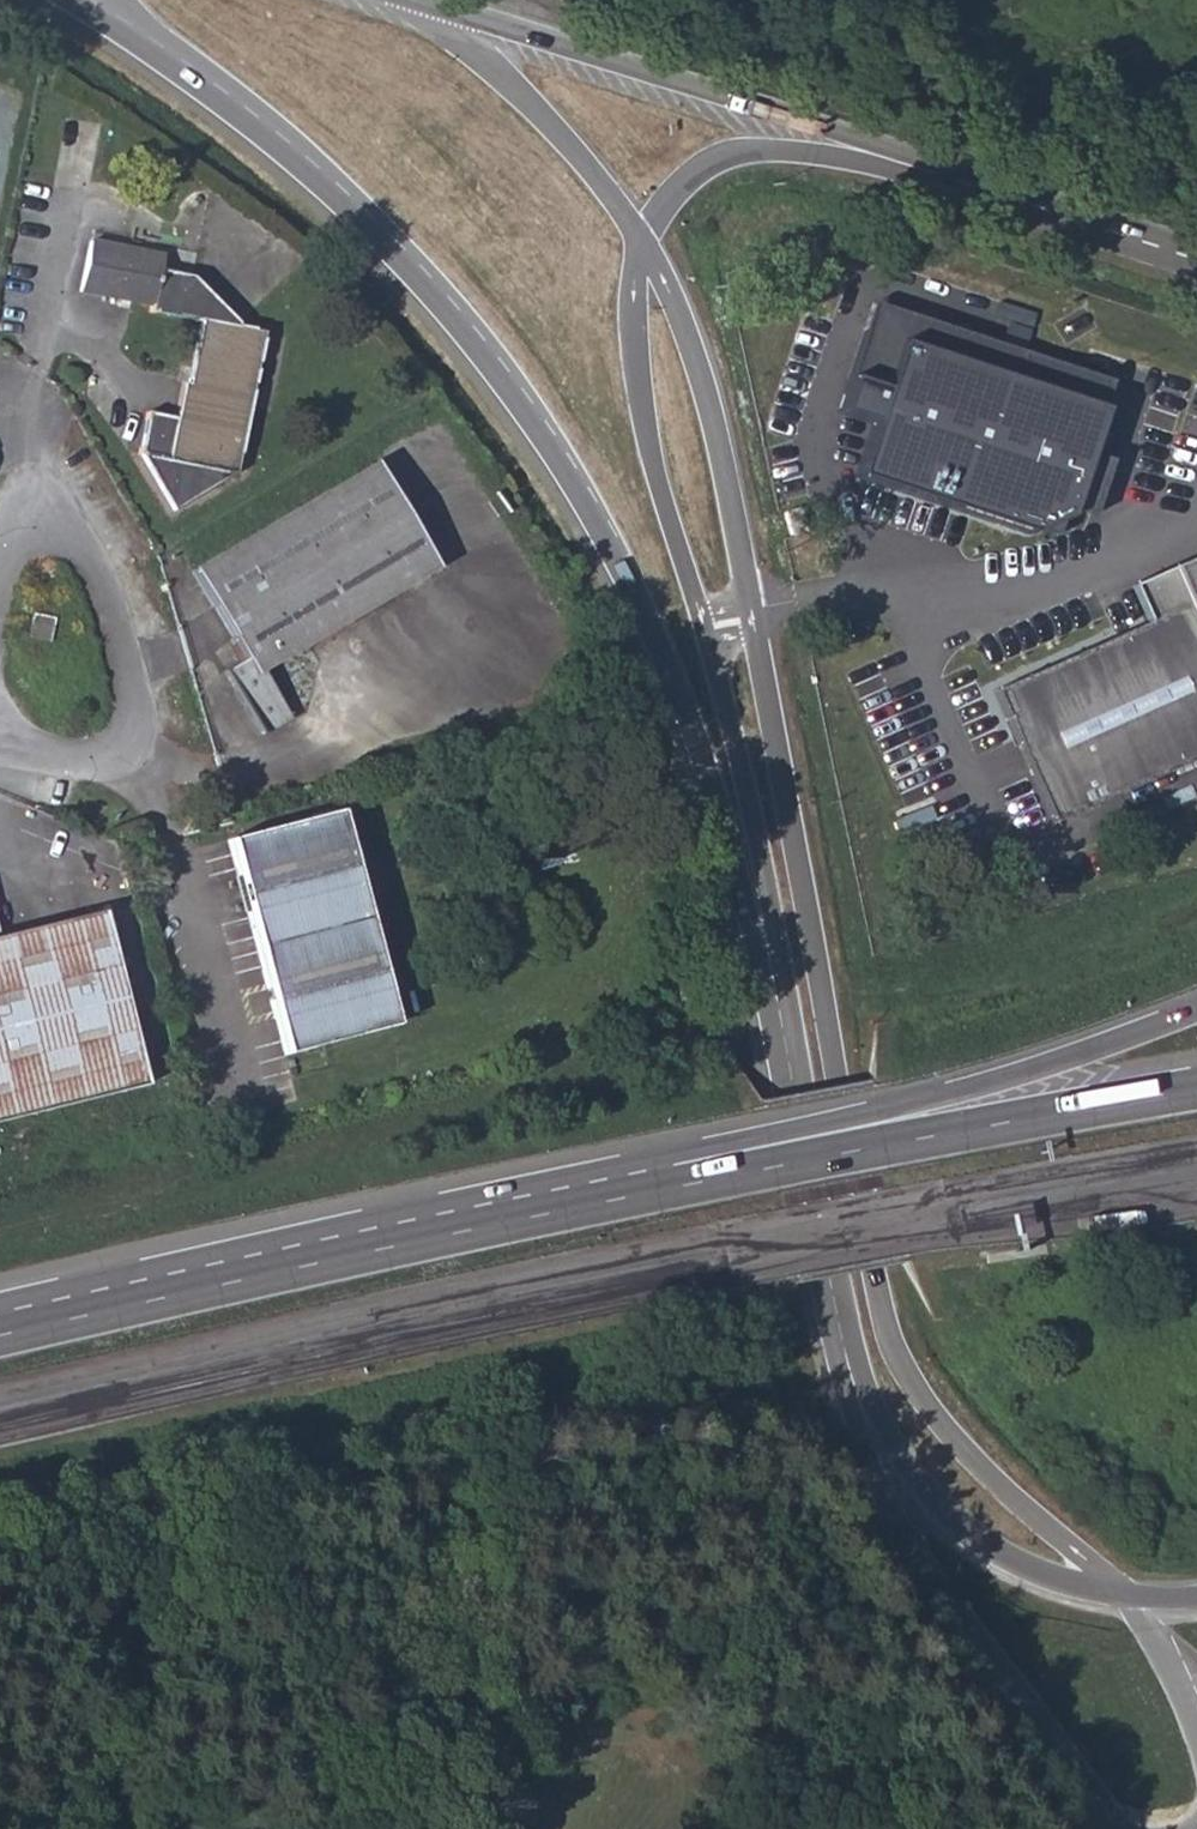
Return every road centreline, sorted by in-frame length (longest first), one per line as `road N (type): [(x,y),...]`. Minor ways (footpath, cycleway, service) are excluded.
road 1 (trunk): [(0,1406),(637,1265),(1196,1162)]
road 2 (secondary): [(84,0),(200,70),(347,183),(464,315),(574,483),(746,869)]
road 3 (secondary): [(835,1064),(752,579),(707,395),(641,237)]
road 4 (secondary): [(641,237),(627,311),(649,448),(706,647),(746,869)]
road 5 (trunk): [(628,1196),(0,1335)]
road 6 (tertiary): [(1125,1595),(999,1481),(925,1397),(876,1283),(835,1064)]
road 7 (trunk): [(1196,1007),(979,1084),(676,1154),(628,1196)]
road 8 (secondary): [(952,181),(408,1)]
road 9 (secondary): [(746,869),(855,1401)]
road 10 (unclassified): [(0,749),(87,763),(130,745),(138,722),(118,637),(82,550),(38,474),(0,579)]
road 11 (tertiary): [(855,1401),(880,1494),(929,1579),(1071,1763),(1101,1823)]
road 12 (trunk): [(990,1124),(628,1196)]
road 13 (secondary): [(952,181),(825,153),(753,150),(698,172),(641,237)]
road 14 (secondary): [(855,1401),(920,1488),(963,1528),(1010,1560),(1125,1595)]
road 15 (secondary): [(641,237),(540,118),(408,1)]
road 16 (secondary): [(1196,262),(952,181)]
road 17 (motorway): [(1196,1088),(990,1124)]
road 18 (tertiary): [(1196,1745),(1175,1681),(1125,1595)]

